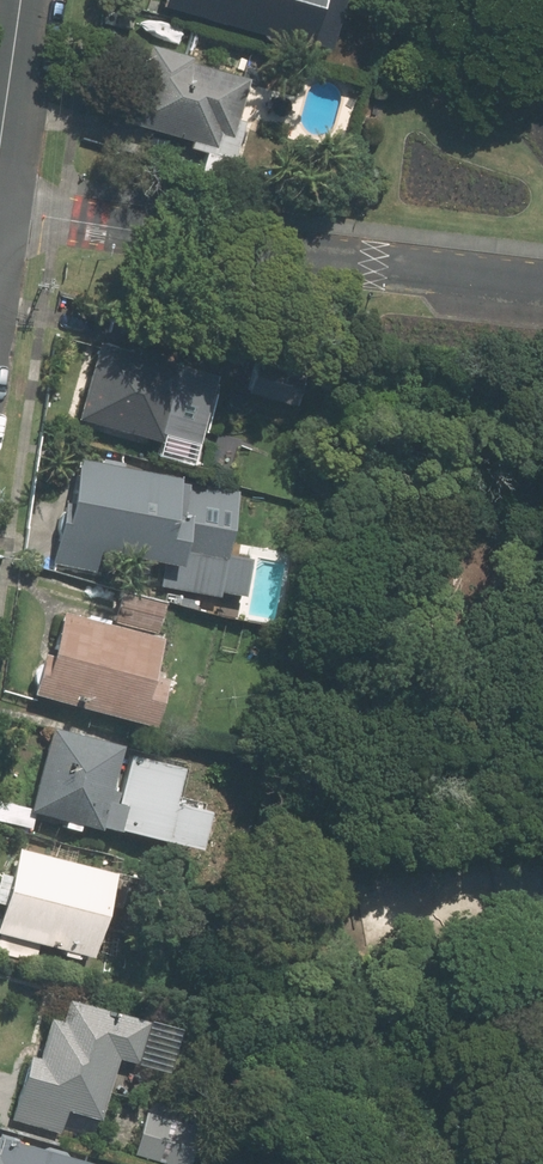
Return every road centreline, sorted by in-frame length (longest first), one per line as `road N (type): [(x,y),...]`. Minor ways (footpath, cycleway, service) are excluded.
road 1 (residential): [(542,270),(0,209)]

